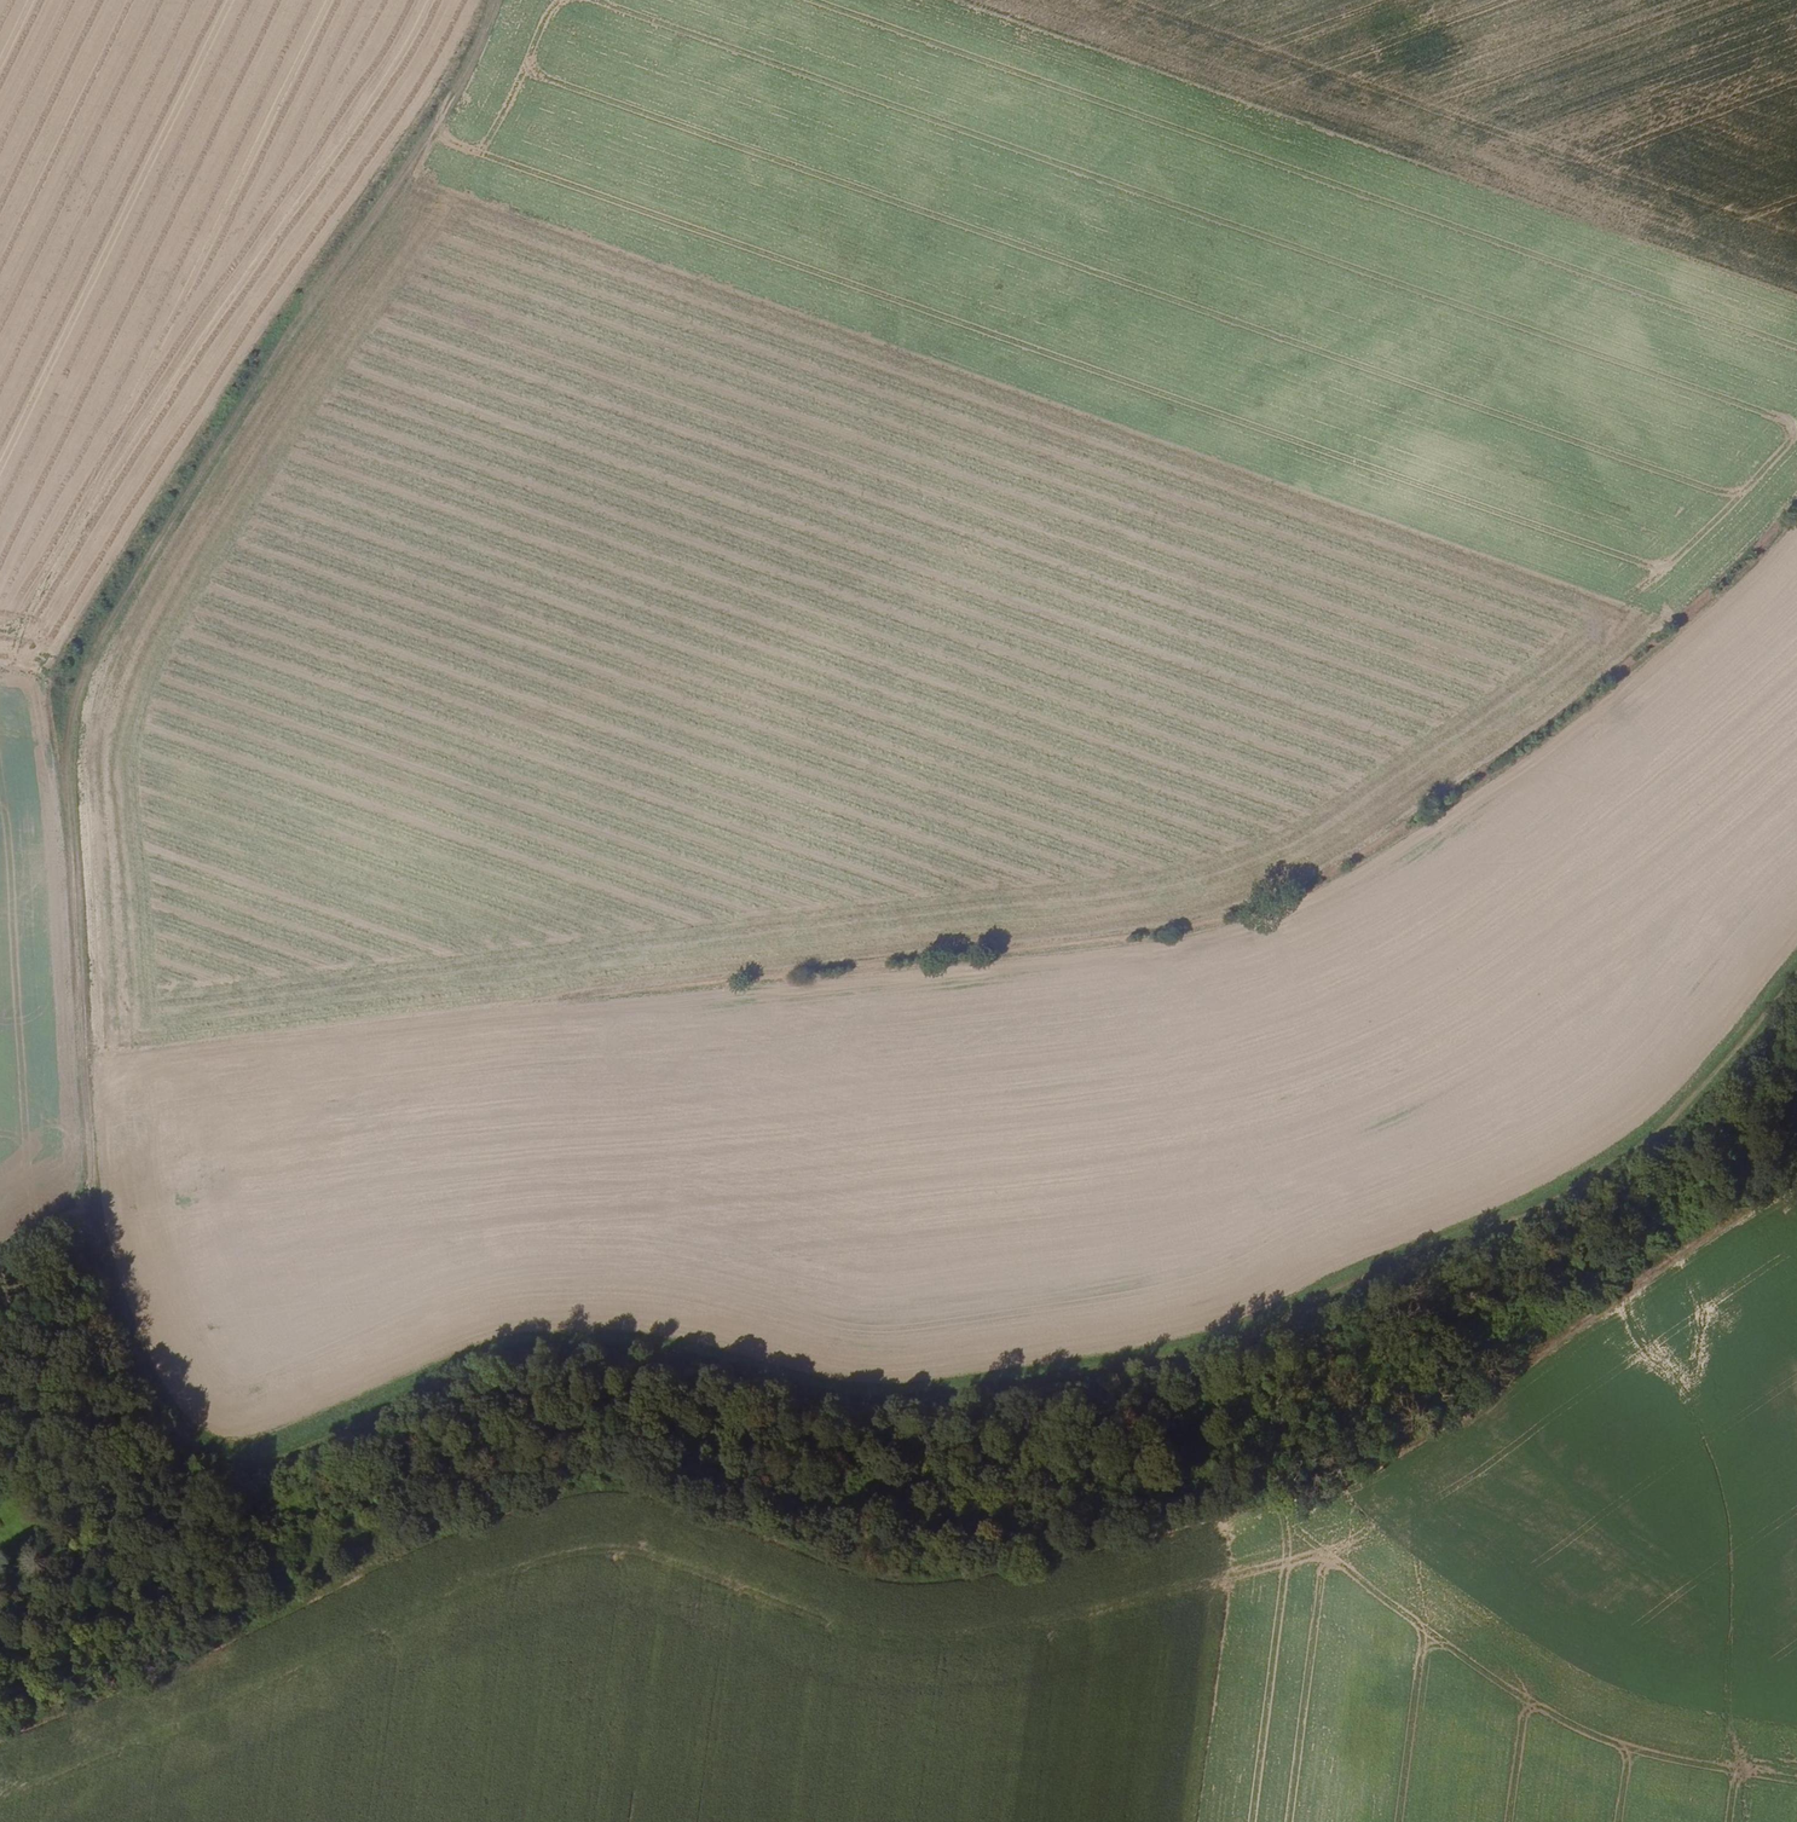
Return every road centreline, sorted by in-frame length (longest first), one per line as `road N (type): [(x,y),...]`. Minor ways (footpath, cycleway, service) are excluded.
road 1 (track): [(95,1201),(109,1264),(167,1403),(200,1453),(232,1468),(297,1462),(428,1391),(527,1351),(656,1350),(828,1396),(889,1399),(1169,1355),(1243,1331),(1589,1179),(1670,1124),(1796,981)]
road 2 (track): [(494,0),(447,100),(166,529),(75,692),(66,787),(95,1201),(67,1227),(0,1256)]

